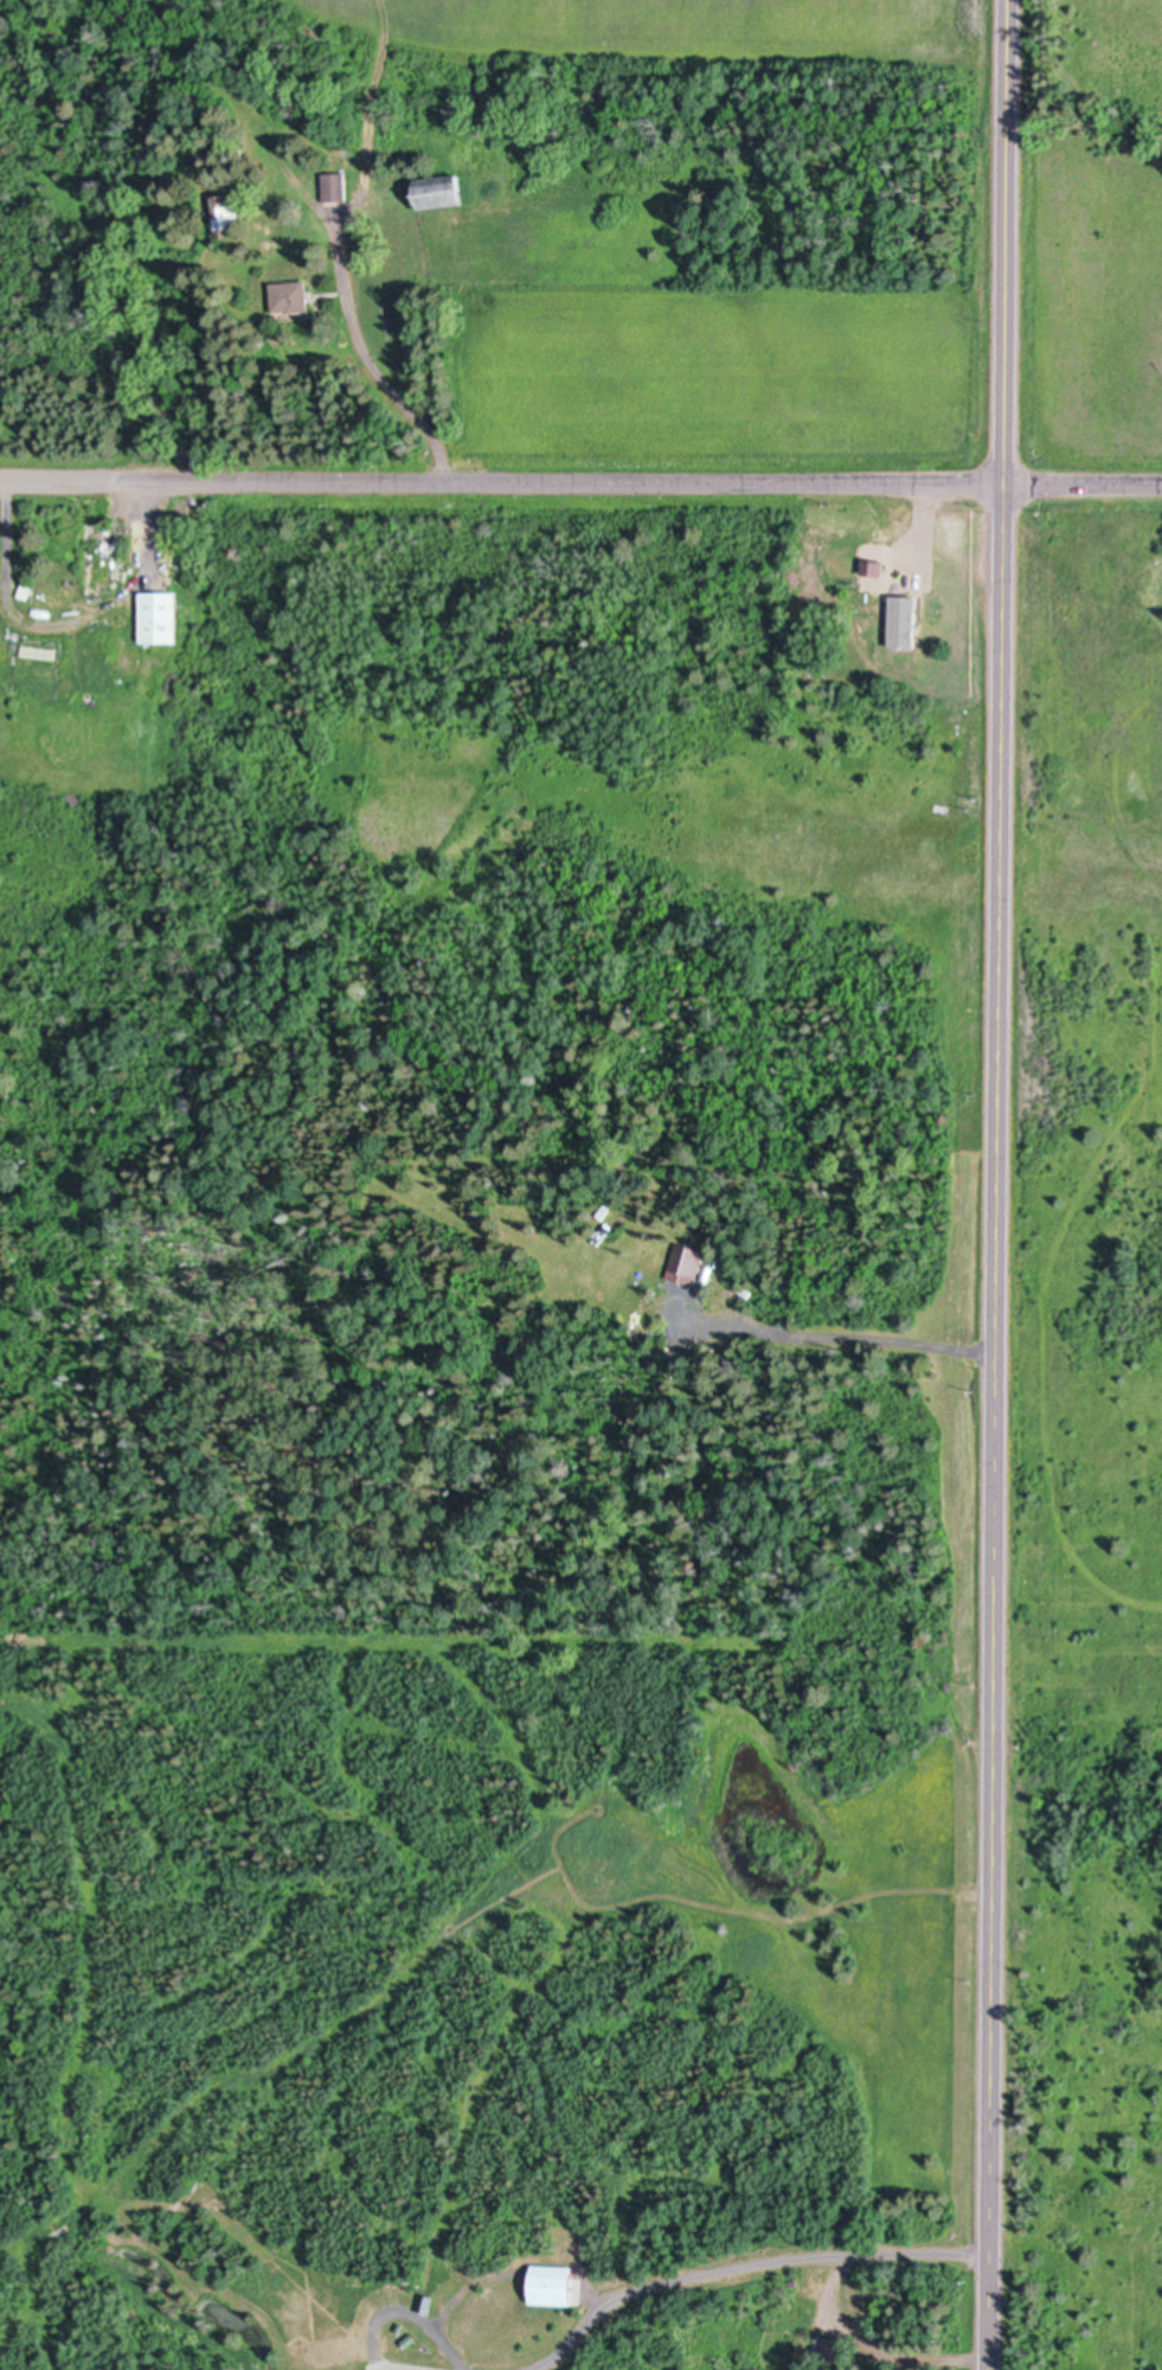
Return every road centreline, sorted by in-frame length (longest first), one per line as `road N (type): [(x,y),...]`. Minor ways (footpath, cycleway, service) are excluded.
road 1 (secondary): [(1008,0),(987,2369)]
road 2 (residential): [(0,485),(1003,487)]
road 3 (residential): [(1003,487),(1161,488)]

